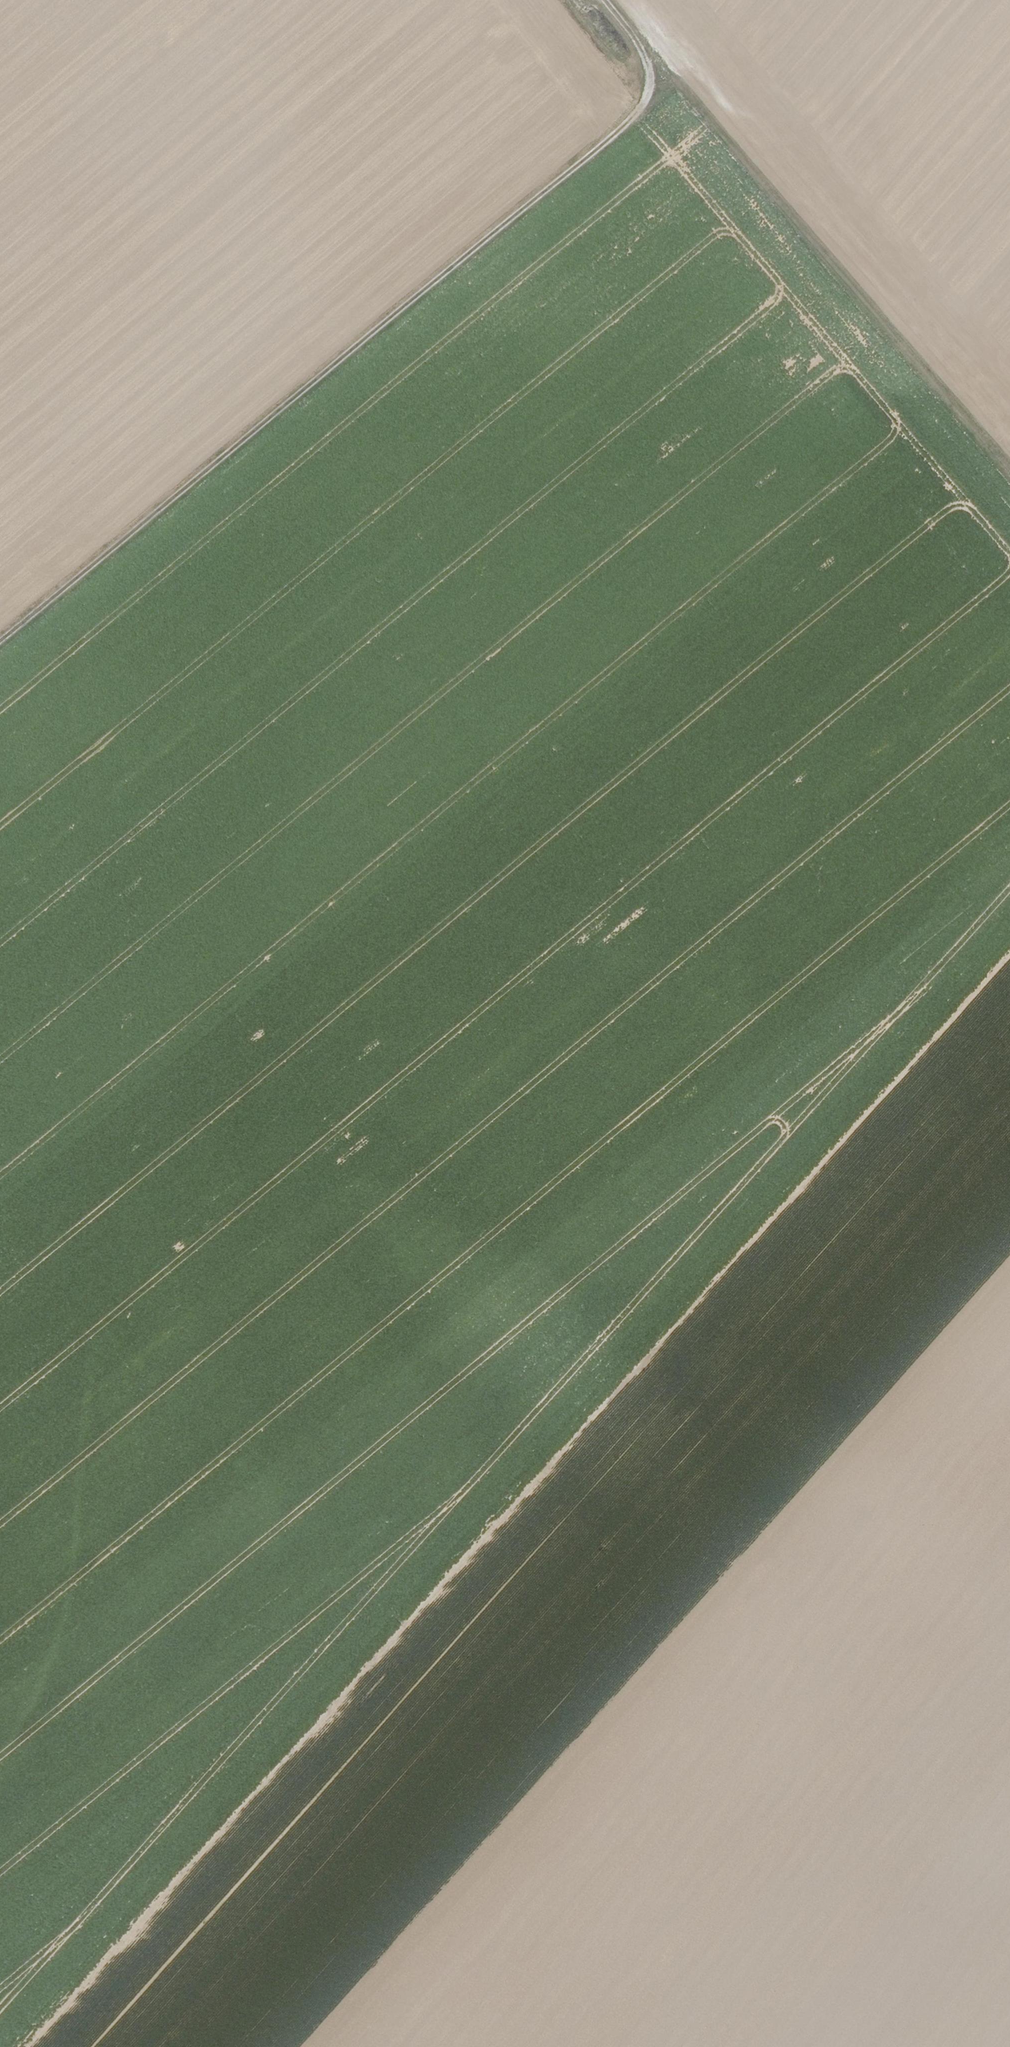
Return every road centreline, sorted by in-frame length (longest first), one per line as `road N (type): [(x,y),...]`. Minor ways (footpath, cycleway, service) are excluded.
road 1 (track): [(599,0),(664,77),(639,113),(0,637)]
road 2 (track): [(1009,474),(664,77)]

